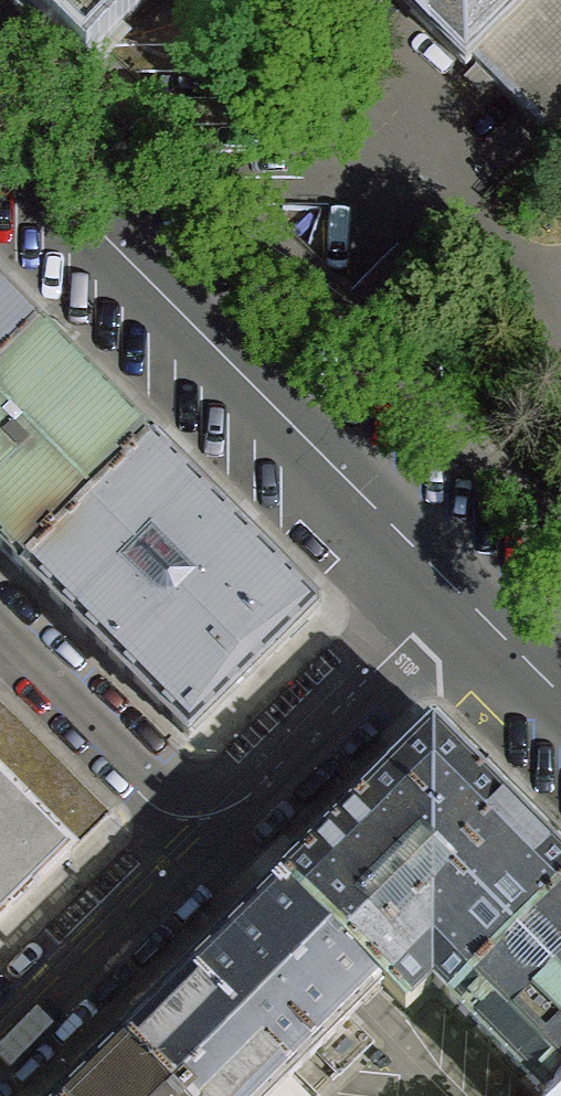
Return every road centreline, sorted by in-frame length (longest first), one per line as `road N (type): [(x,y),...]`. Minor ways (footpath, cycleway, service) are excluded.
road 1 (tertiary): [(0,133),(458,593)]
road 2 (residential): [(215,830),(458,593)]
road 3 (residential): [(0,1045),(215,830)]
road 4 (residential): [(215,830),(0,616)]
road 5 (tertiary): [(458,593),(560,696)]

